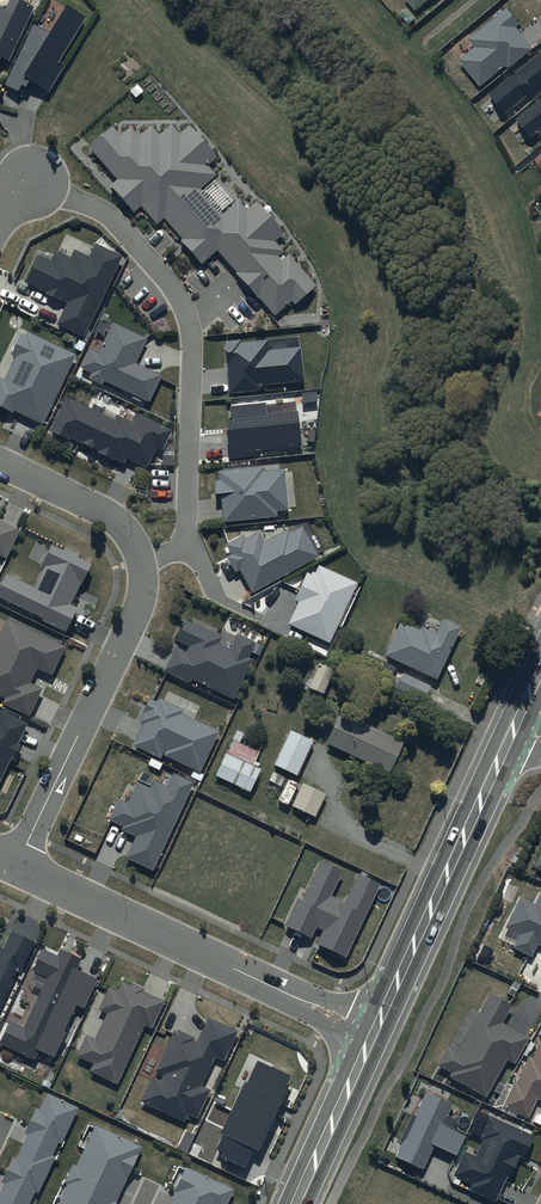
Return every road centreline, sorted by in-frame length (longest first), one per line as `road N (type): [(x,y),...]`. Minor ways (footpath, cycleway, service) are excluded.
road 1 (residential): [(143,561),(170,554),(185,537),(189,322),(173,286),(107,214),(30,183)]
road 2 (residential): [(17,867),(136,614),(143,561)]
road 3 (secondary): [(381,1019),(514,725)]
road 4 (residential): [(256,978),(17,867)]
road 5 (residential): [(143,561),(113,517),(0,462)]
road 6 (secondary): [(297,1203),(369,1046)]
road 7 (residential): [(369,1046),(275,999),(256,978)]
road 8 (residential): [(256,978),(381,1019)]

